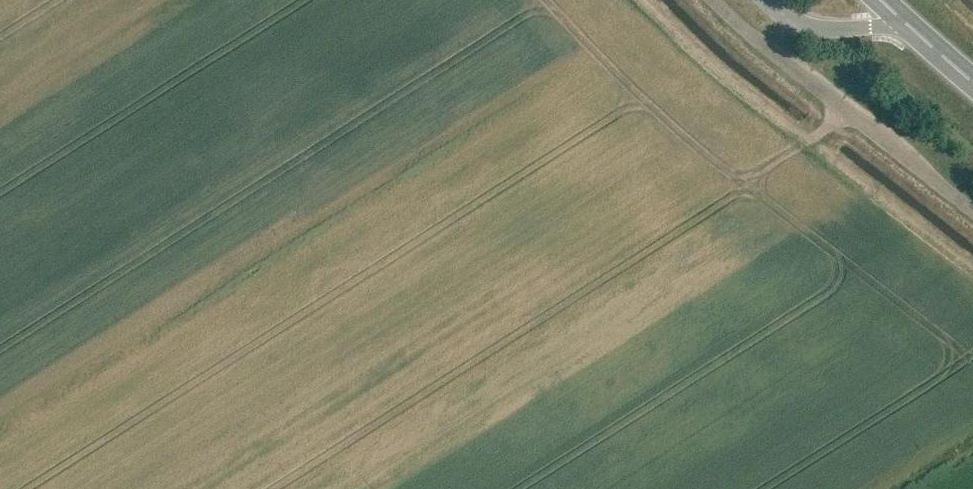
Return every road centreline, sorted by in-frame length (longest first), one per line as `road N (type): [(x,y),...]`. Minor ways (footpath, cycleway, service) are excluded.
road 1 (unclassified): [(972,211),(716,0)]

